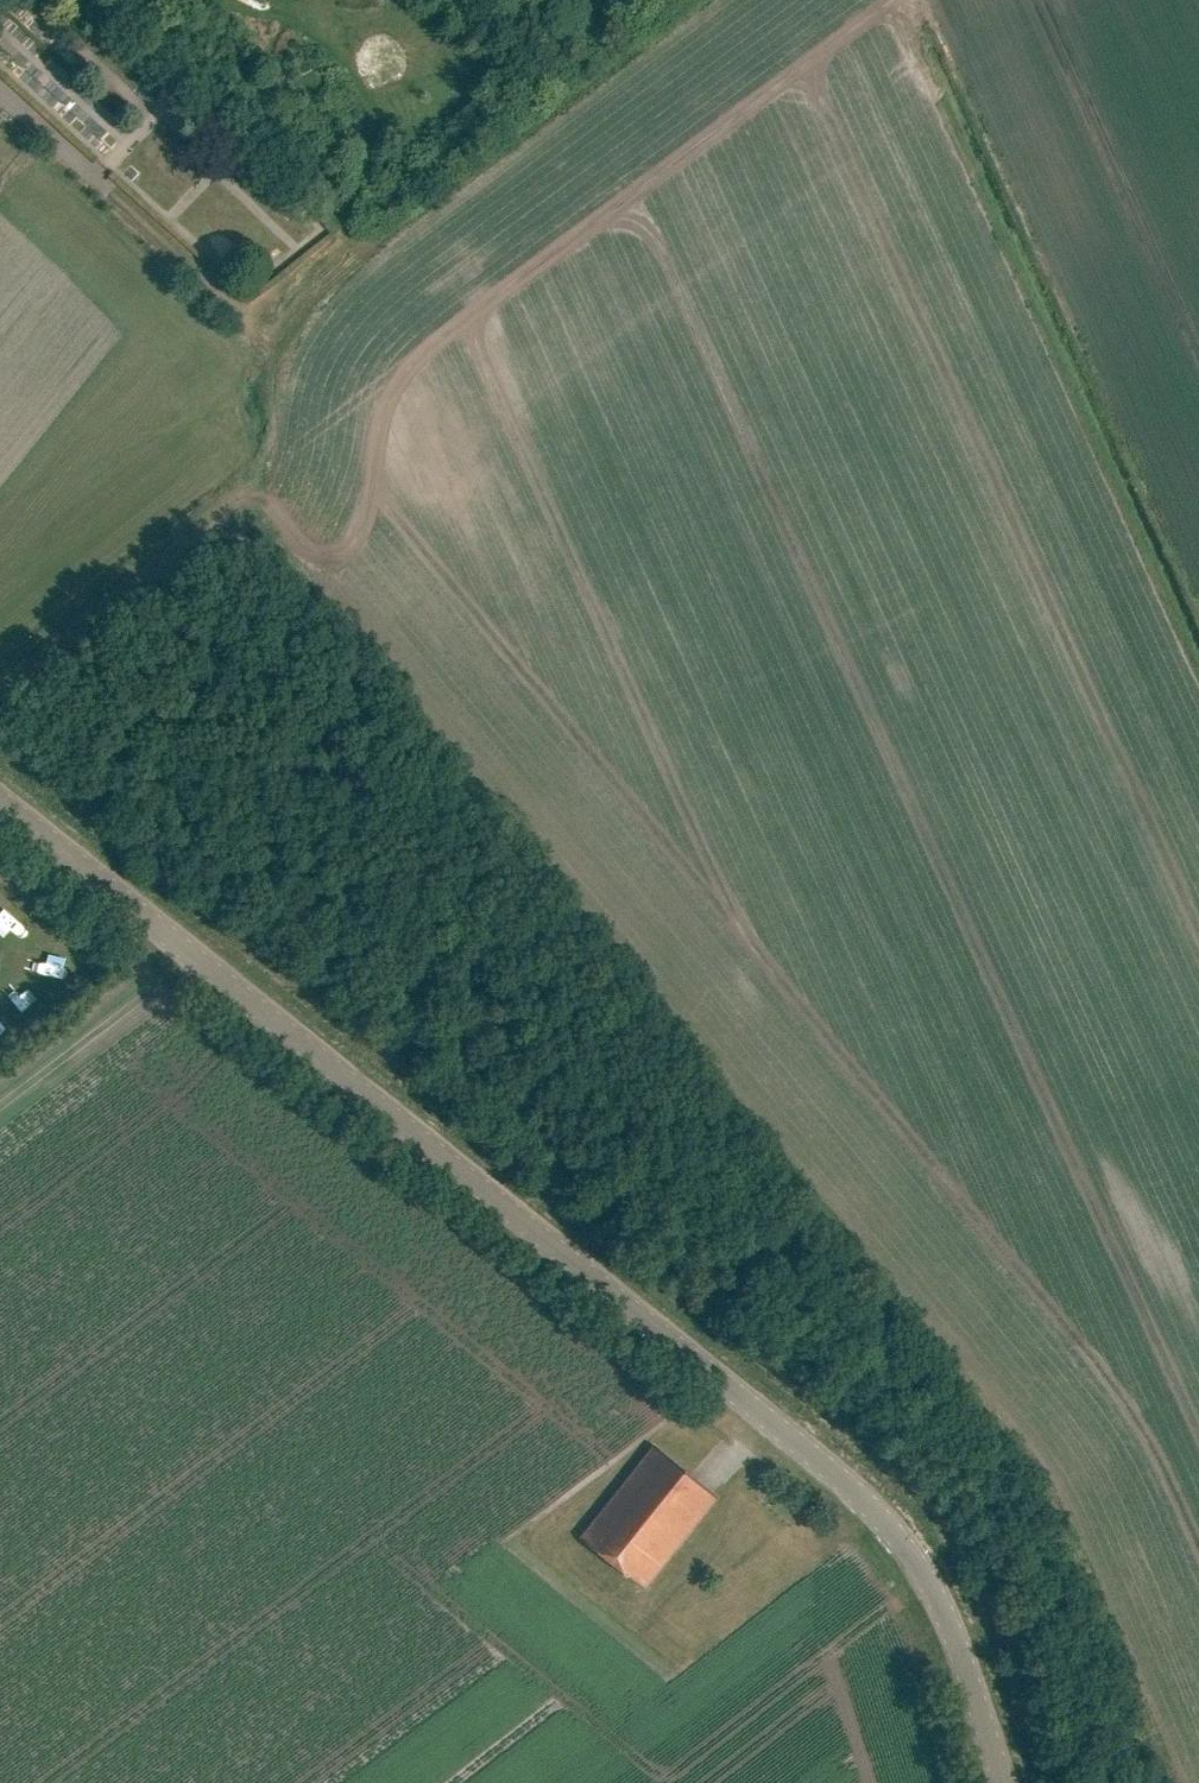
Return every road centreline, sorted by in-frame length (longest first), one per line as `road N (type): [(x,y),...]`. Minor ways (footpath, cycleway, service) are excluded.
road 1 (tertiary): [(1007,1782),(943,1603),(882,1513),(0,797)]
road 2 (track): [(0,88),(242,310)]

